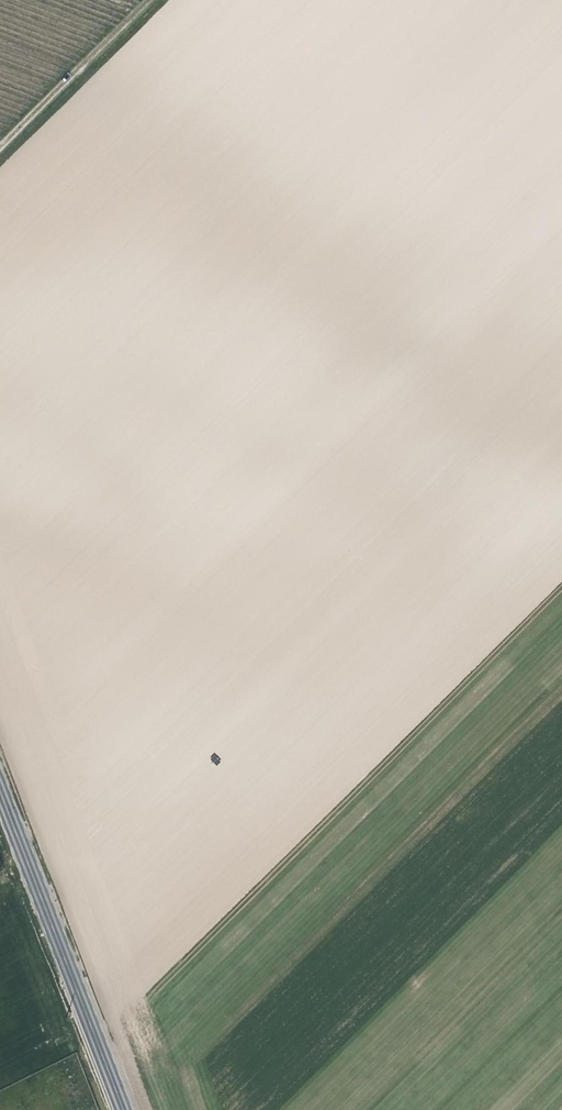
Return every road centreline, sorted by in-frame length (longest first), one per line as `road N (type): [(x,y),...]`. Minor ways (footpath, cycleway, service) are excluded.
road 1 (secondary): [(0,791),(123,1109)]
road 2 (track): [(147,0),(0,145)]

